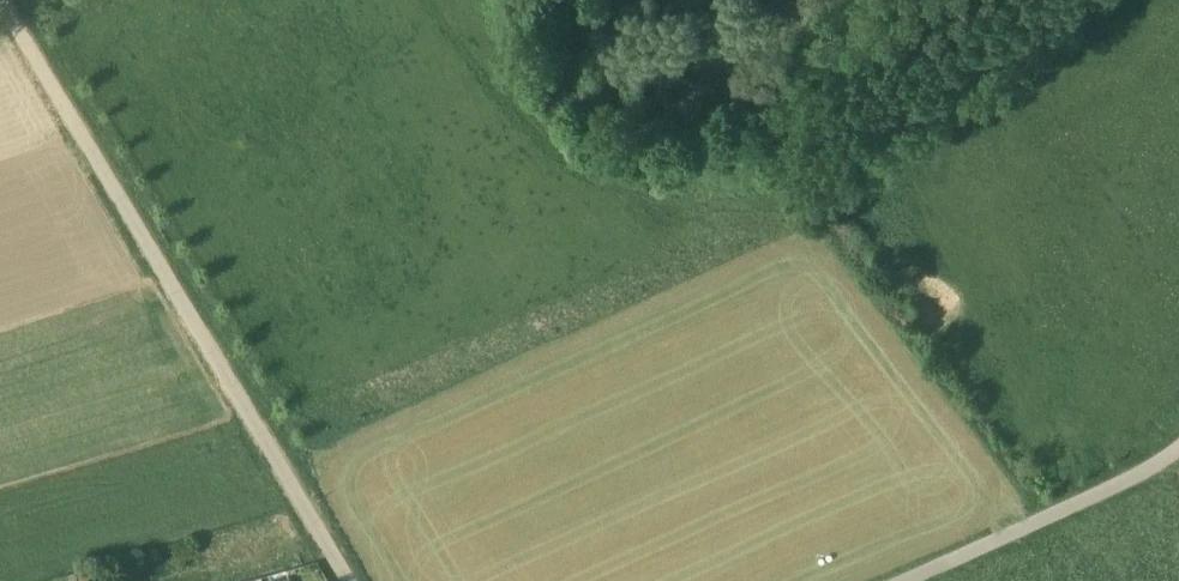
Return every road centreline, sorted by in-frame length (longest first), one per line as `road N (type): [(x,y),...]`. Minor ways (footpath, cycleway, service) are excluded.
road 1 (unclassified): [(348,580),(0,5)]
road 2 (unclassified): [(908,580),(1119,487),(1178,445)]

